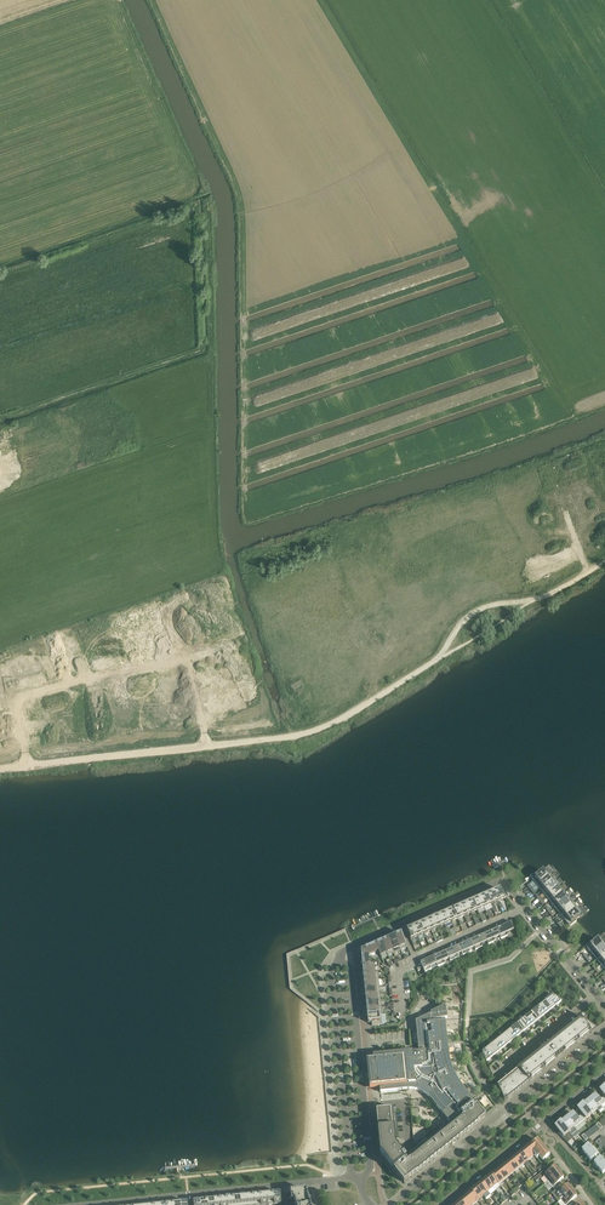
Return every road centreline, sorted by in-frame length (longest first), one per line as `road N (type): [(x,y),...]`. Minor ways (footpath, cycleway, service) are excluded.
road 1 (track): [(0,768),(328,726),(437,658),(470,614),(548,595)]
road 2 (residential): [(51,21),(78,102),(143,204),(143,282)]
road 3 (unclassified): [(604,1037),(396,1204)]
road 4 (residential): [(185,660),(19,698),(28,765)]
road 5 (residential): [(526,909),(496,882),(342,951),(339,964)]
road 6 (residential): [(339,964),(331,971),(352,1177)]
road 7 (residential): [(367,1175),(349,970),(339,964)]
road 8 (unclassified): [(441,1204),(604,1072)]
road 9 (residential): [(83,1204),(279,1185)]
road 10 (residential): [(174,490),(84,502),(0,545)]
road 11 (residential): [(596,995),(496,1073)]
road 12 (residential): [(0,503),(69,473),(118,466)]

